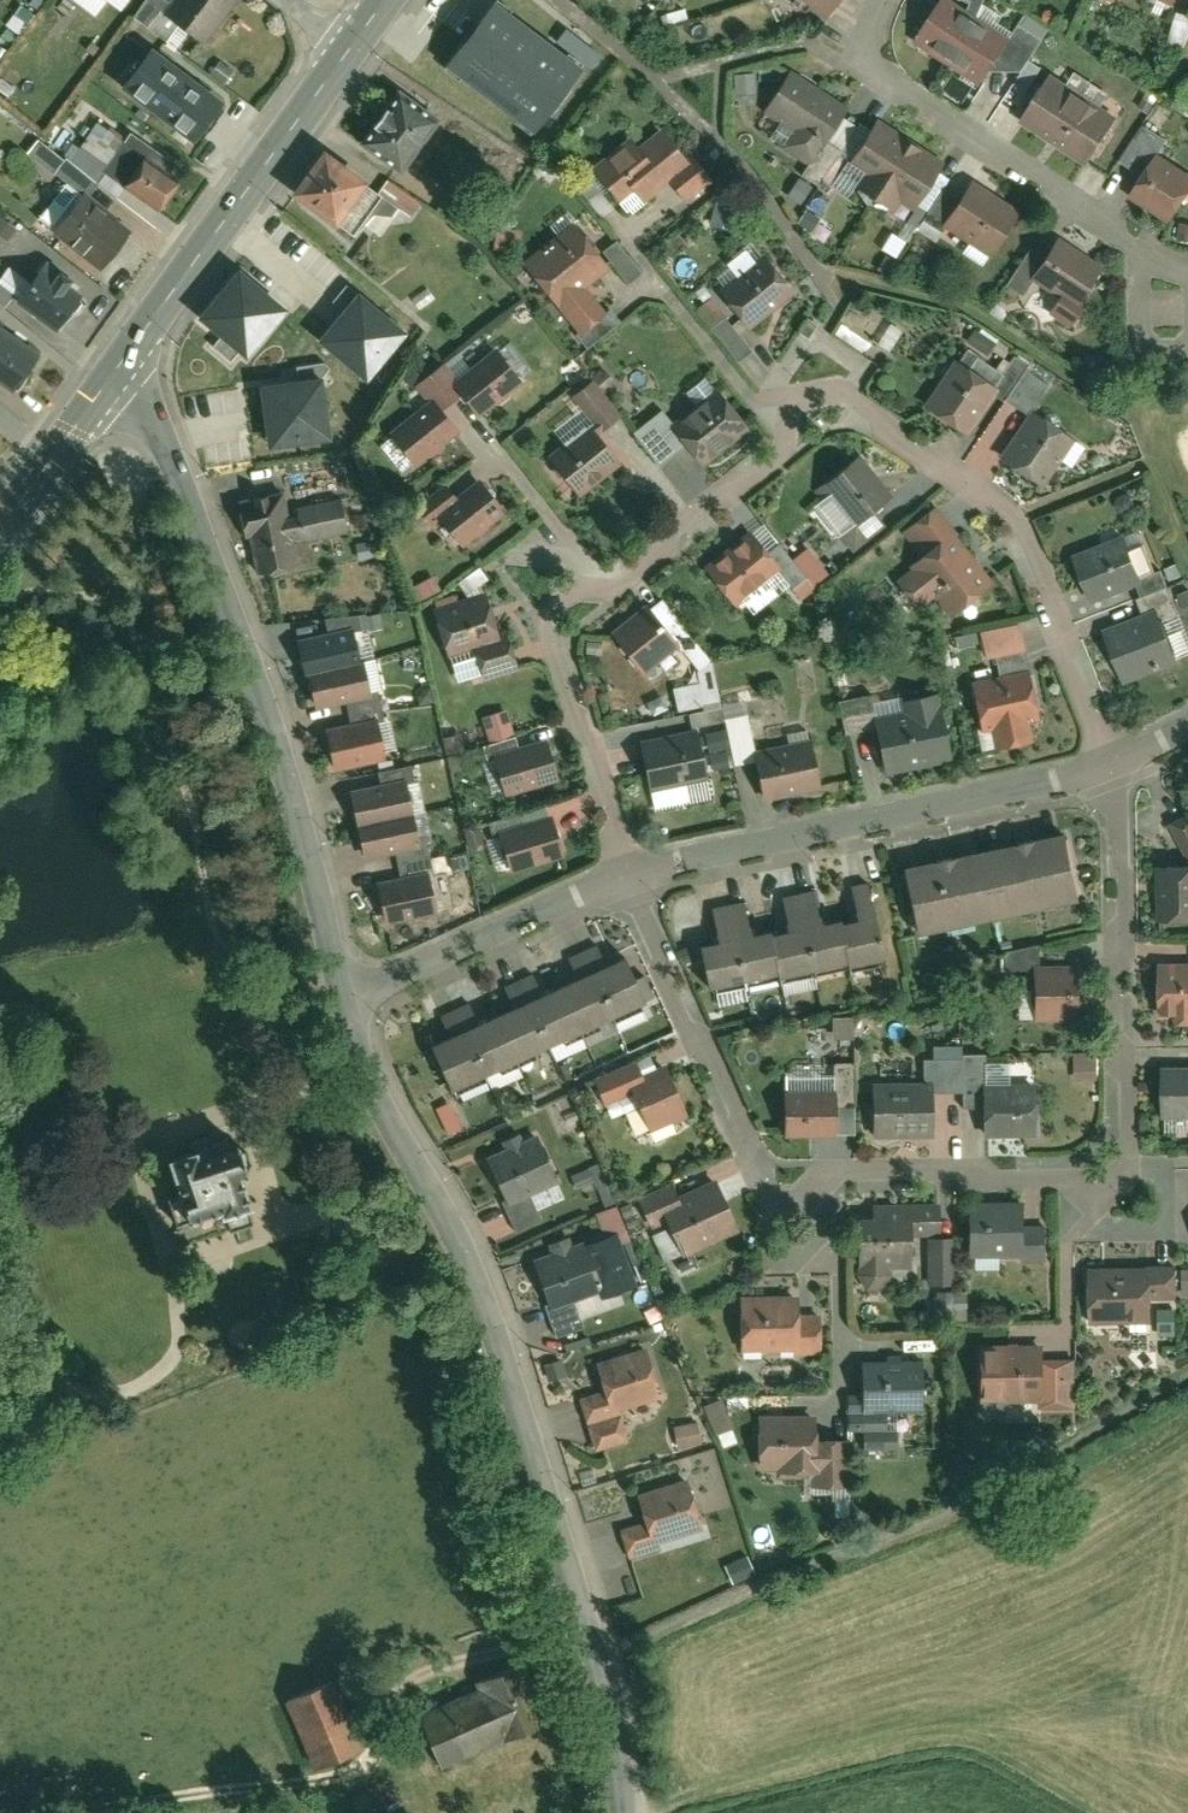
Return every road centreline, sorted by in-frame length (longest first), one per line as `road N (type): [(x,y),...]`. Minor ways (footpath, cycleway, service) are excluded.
road 1 (residential): [(1110,759),(1121,1140),(1101,1174),(776,1175),(751,1145),(628,869)]
road 2 (residential): [(628,869),(558,640),(571,617),(809,424),(850,412),(1015,516),(1110,759)]
road 3 (residential): [(624,1812),(606,1653),(488,1290),(369,1079),(340,993)]
road 4 (residential): [(340,993),(153,411),(117,369)]
road 5 (residential): [(1110,759),(628,869)]
road 6 (residential): [(1187,272),(1156,260),(883,78),(863,43),(877,0)]
road 7 (secondary): [(354,44),(117,369)]
road 8 (residential): [(628,869),(340,993)]
road 9 (secondary): [(117,369),(0,530)]

